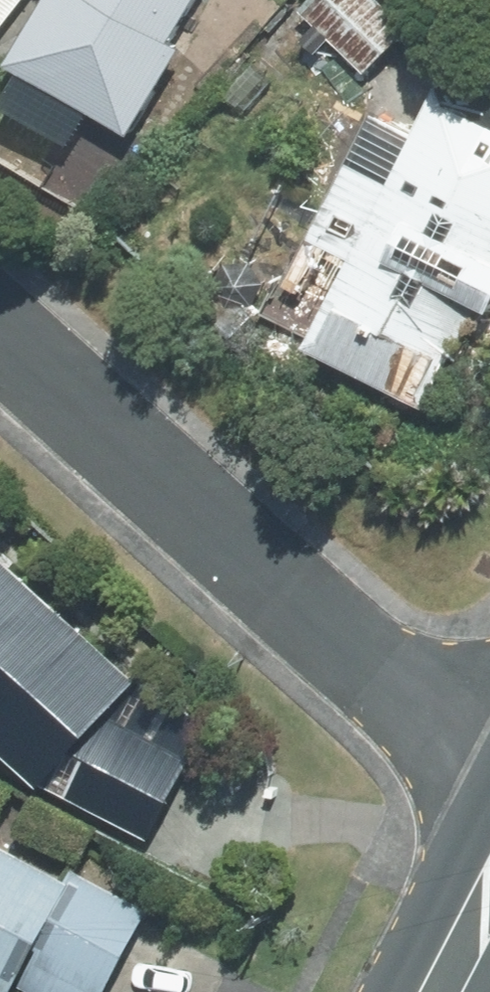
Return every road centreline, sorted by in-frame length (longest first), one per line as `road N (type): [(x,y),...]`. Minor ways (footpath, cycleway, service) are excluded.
road 1 (residential): [(0,332),(489,762)]

